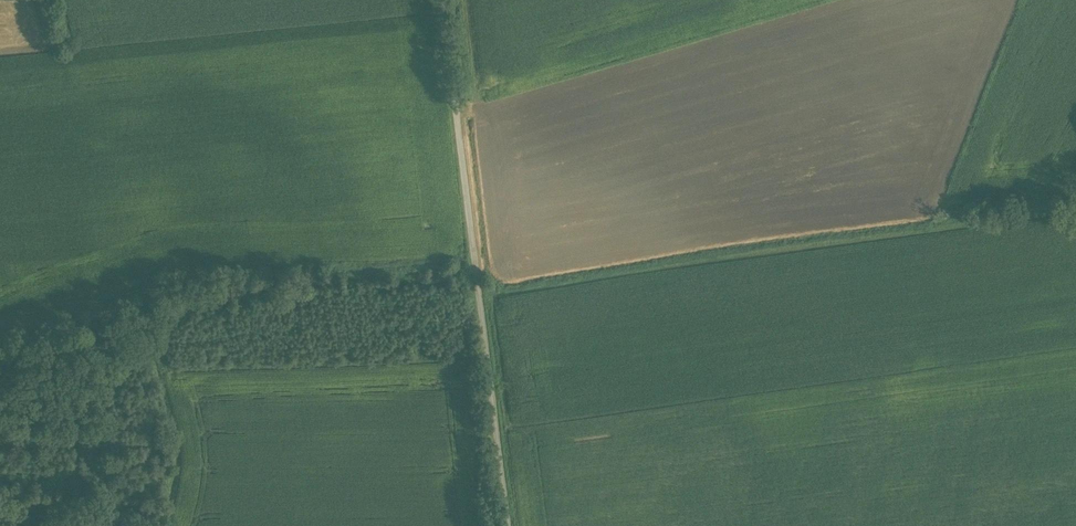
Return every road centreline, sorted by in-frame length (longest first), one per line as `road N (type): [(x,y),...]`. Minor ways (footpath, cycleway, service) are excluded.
road 1 (residential): [(506,525),(440,0)]

